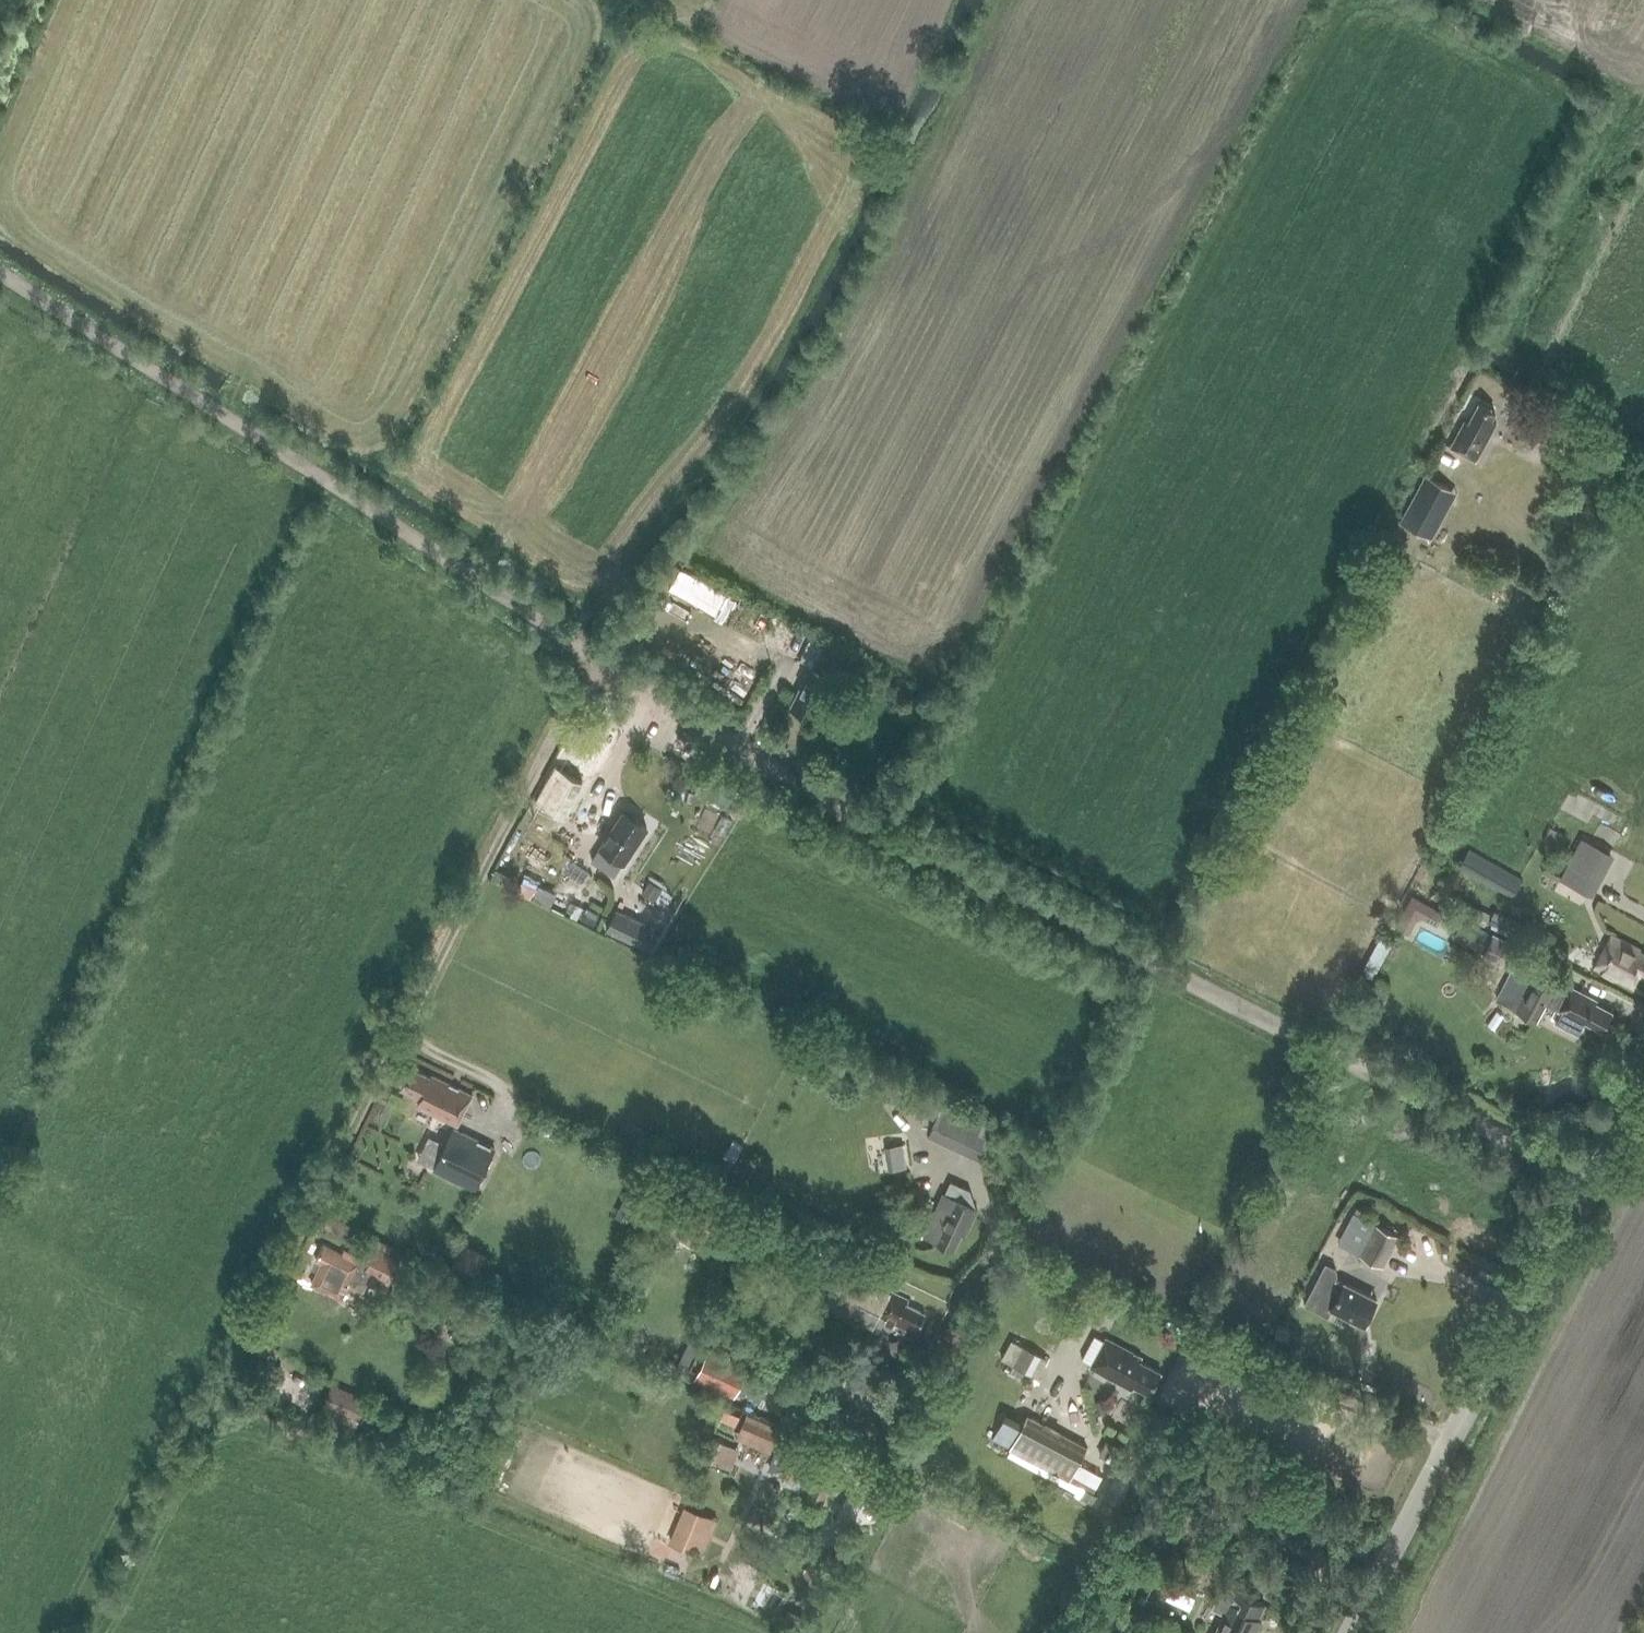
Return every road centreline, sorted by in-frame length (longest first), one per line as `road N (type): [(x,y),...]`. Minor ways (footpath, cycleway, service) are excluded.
road 1 (track): [(1585,1179),(1133,965),(772,779),(0,274)]
road 2 (unclassified): [(1352,1632),(1643,1070)]
road 3 (track): [(597,661),(315,1209)]
road 4 (track): [(977,1173),(995,1248),(1447,1448)]
road 5 (track): [(995,1248),(862,1491)]

